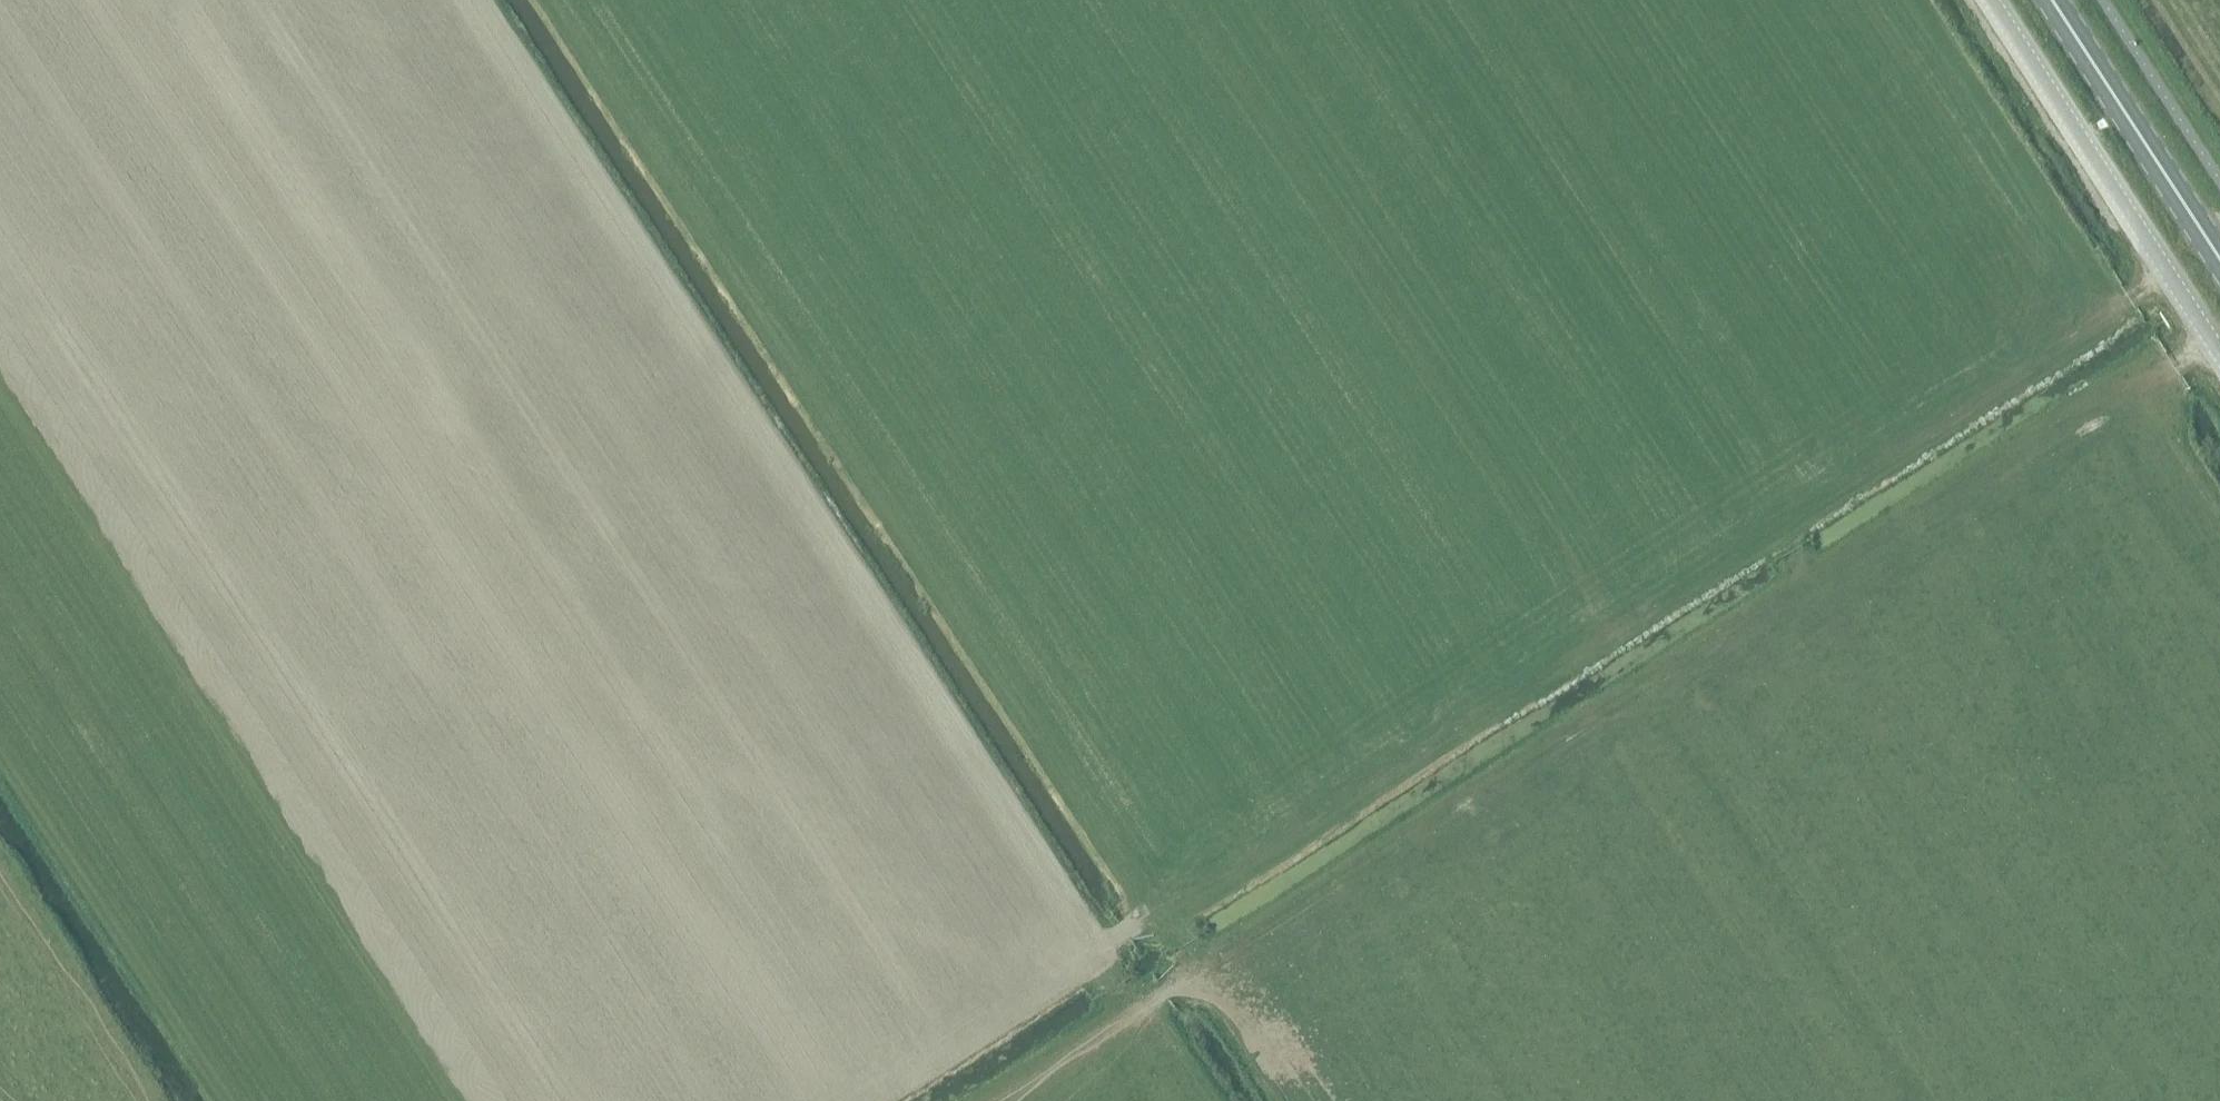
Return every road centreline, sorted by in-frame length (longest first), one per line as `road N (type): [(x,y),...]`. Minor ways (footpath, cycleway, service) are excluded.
road 1 (unclassified): [(1994,0),(2219,355)]
road 2 (primary): [(2052,0),(2219,259)]

